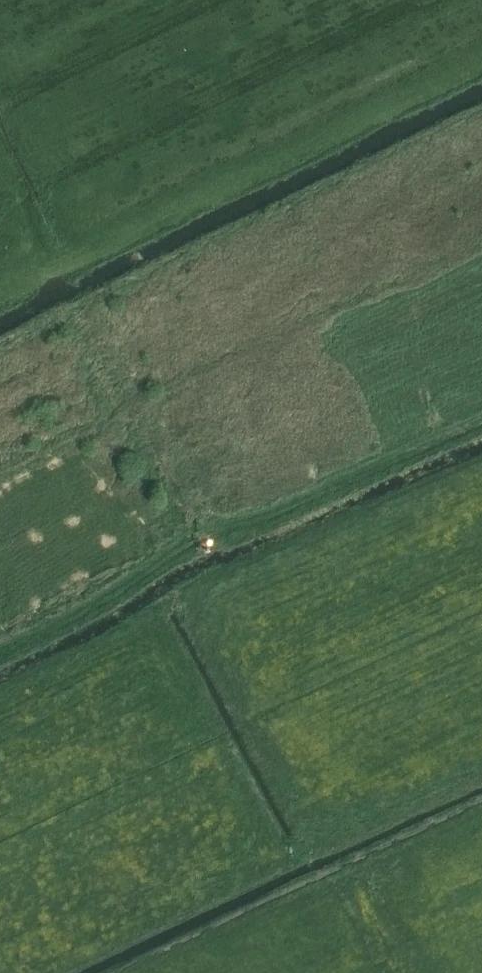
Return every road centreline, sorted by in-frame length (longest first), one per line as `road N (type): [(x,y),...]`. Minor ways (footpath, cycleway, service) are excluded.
road 1 (track): [(0,650),(193,543),(481,413)]

